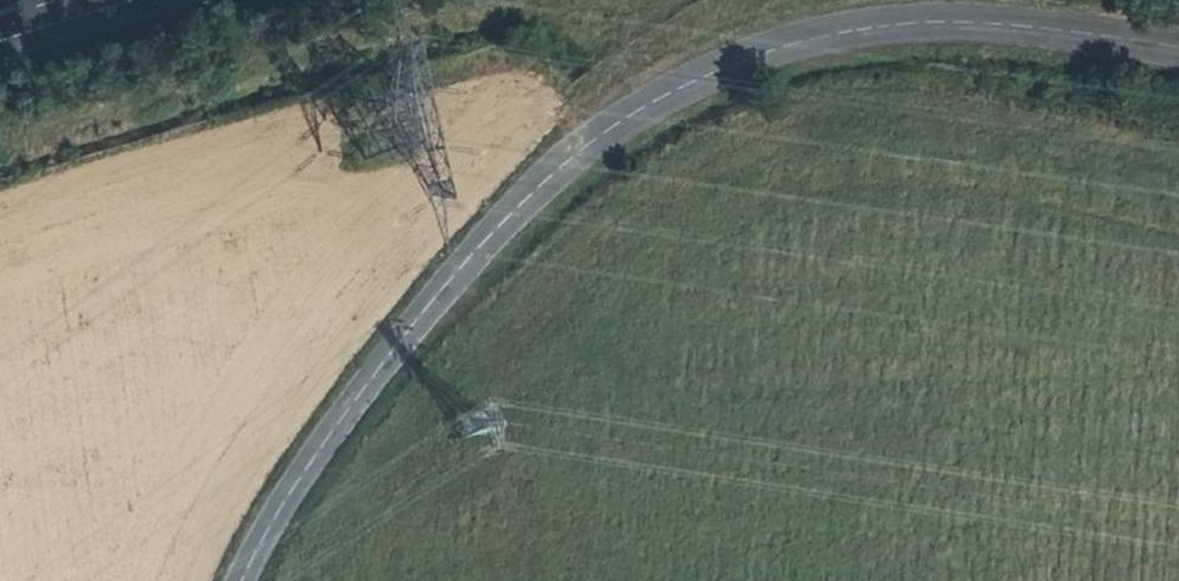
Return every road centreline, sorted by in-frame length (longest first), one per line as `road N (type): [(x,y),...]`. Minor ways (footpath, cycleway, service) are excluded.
road 1 (unclassified): [(1178,54),(920,24),(701,67),(591,142),(357,397),(253,548),(240,580)]

